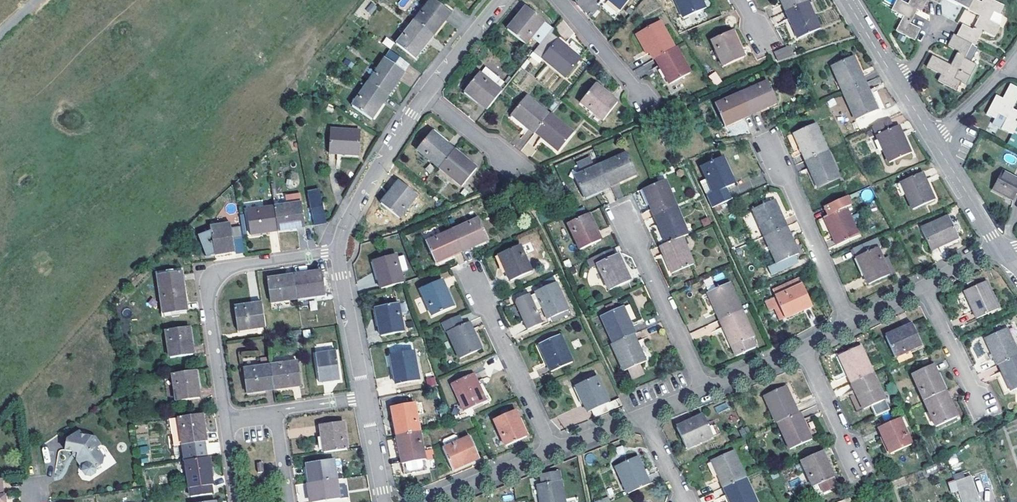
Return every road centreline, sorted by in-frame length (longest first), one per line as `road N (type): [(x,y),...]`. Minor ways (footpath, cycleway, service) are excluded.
road 1 (residential): [(502,0),(425,95),(361,193),(338,251)]
road 2 (residential): [(225,418),(207,296),(213,279),(230,268),(338,251)]
road 3 (residential): [(848,325),(772,147)]
road 4 (residential): [(705,390),(625,218)]
road 5 (residential): [(552,449),(474,280)]
road 6 (residential): [(338,251),(364,396)]
road 7 (residential): [(424,501),(552,449)]
road 8 (residential): [(920,286),(980,405)]
road 9 (residential): [(855,468),(802,349)]

